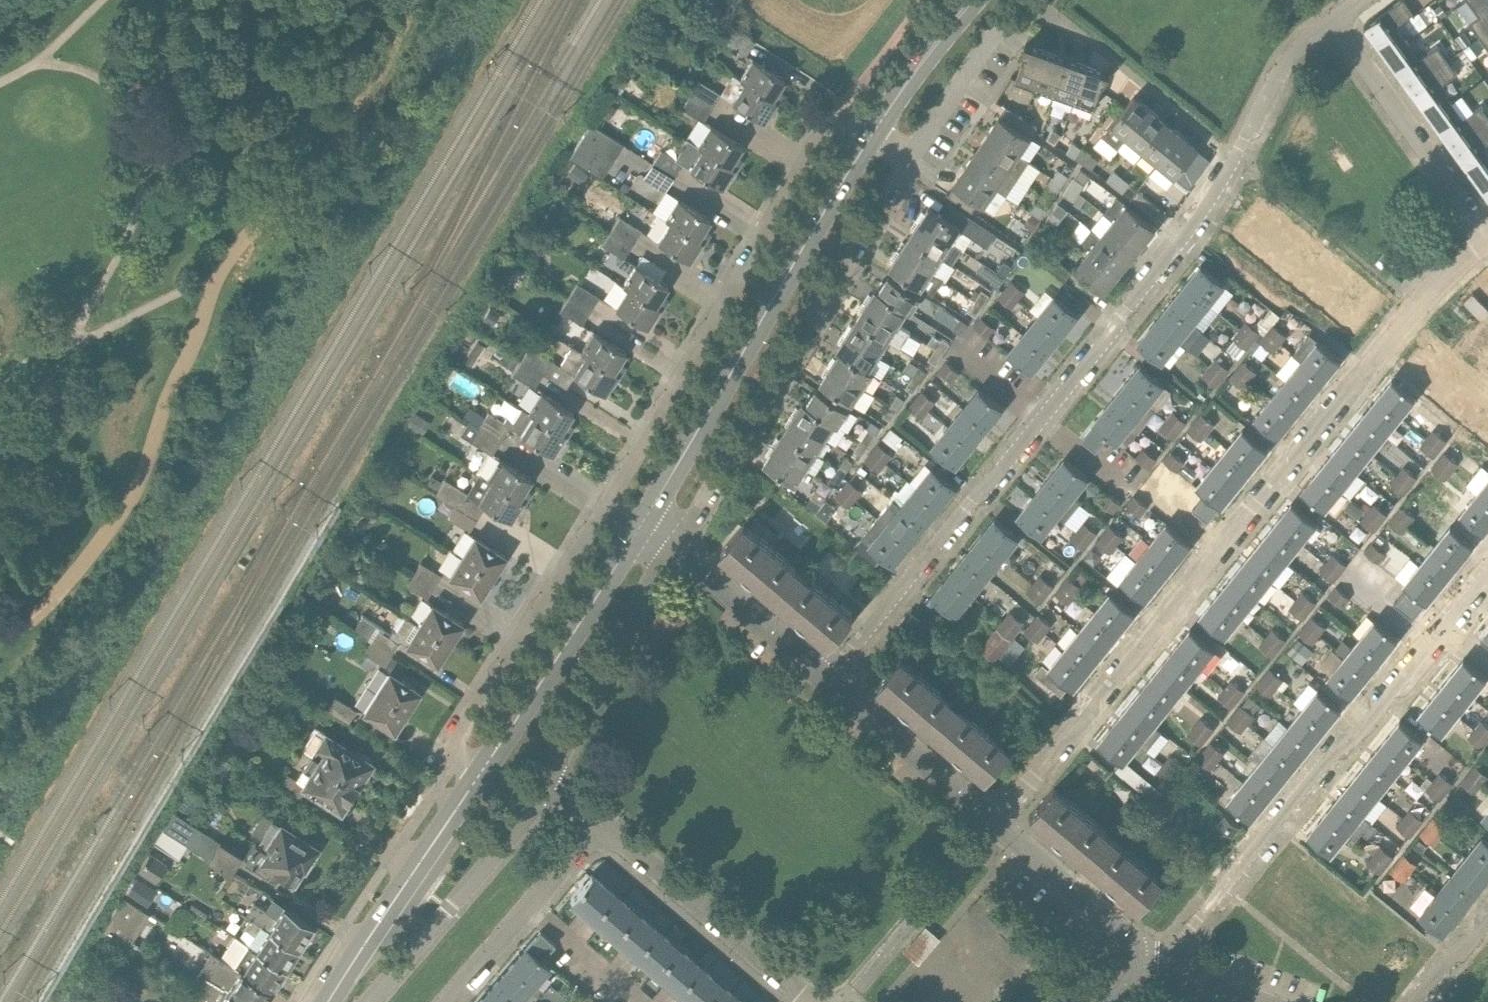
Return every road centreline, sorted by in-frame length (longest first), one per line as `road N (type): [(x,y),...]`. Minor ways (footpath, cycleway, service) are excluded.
road 1 (residential): [(831,681),(1186,245),(1293,65),(1335,25)]
road 2 (residential): [(873,133),(839,112),(609,500),(455,736),(455,762),(479,777)]
road 3 (residential): [(994,825),(1421,308),(1487,242)]
road 4 (residential): [(1163,964),(1487,566)]
road 5 (residential): [(677,548),(911,155)]
road 6 (tertiary): [(644,524),(873,133)]
road 7 (tertiary): [(479,777),(644,524)]
road 8 (residential): [(370,1001),(546,786)]
road 9 (residential): [(546,786),(677,548)]
road 10 (tertiary): [(329,1001),(479,777)]
road 11 (residential): [(807,1001),(605,829)]
road 12 (residential): [(1487,238),(1335,25)]
road 13 (residential): [(605,829),(453,1001)]
road 14 (residential): [(994,825),(831,681)]
road 15 (residential): [(831,681),(677,548)]
road 16 (residential): [(1146,958),(994,825)]
road 17 (residential): [(911,155),(1007,16)]
road 18 (tertiary): [(873,133),(973,0)]

